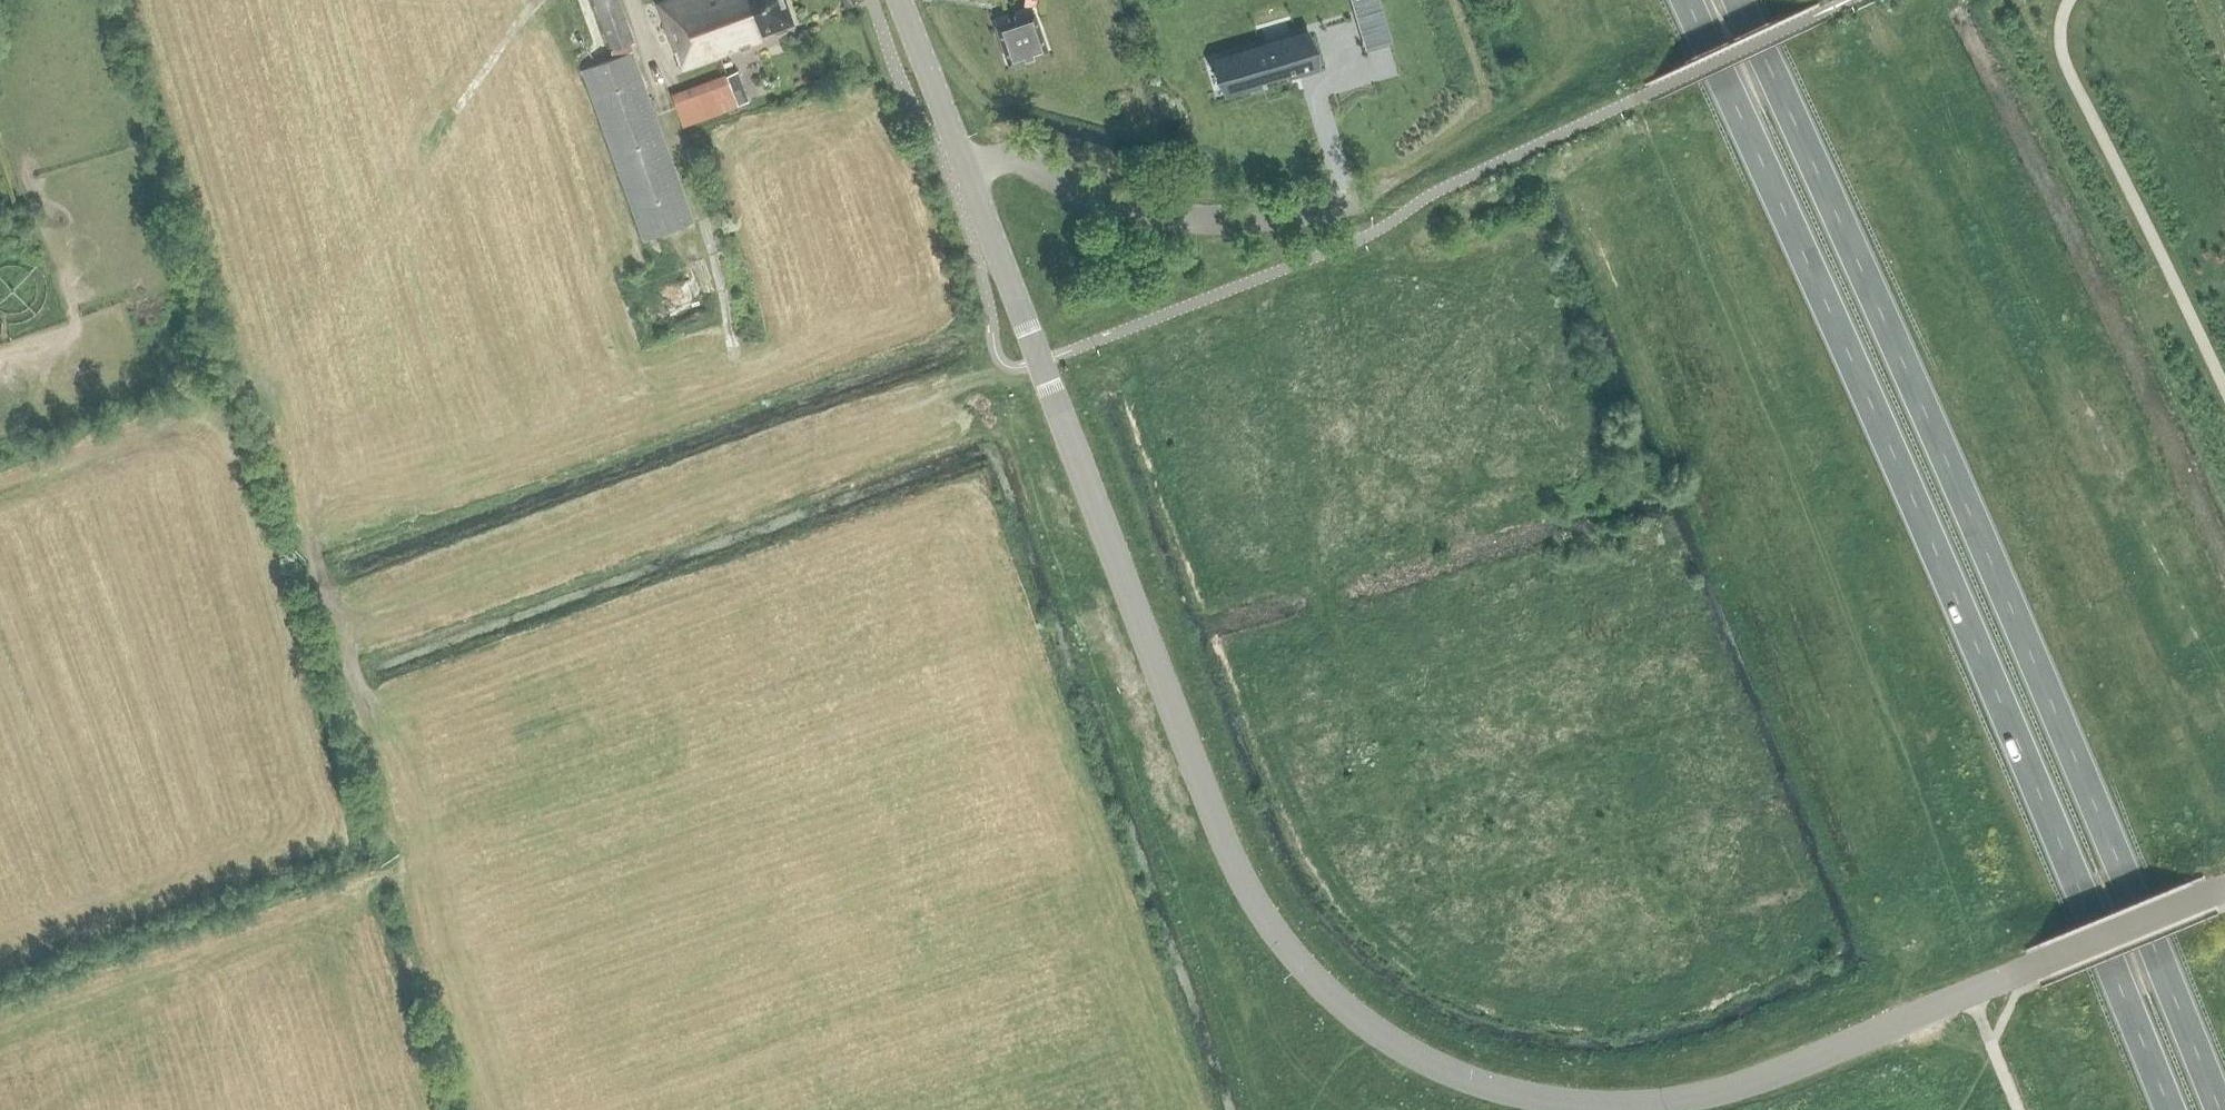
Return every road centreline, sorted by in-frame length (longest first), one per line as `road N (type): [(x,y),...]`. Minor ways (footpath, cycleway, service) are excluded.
road 1 (tertiary): [(967,169),(1243,886),(1318,985),(1419,1058),(1533,1098),(1613,1105),(1693,1098),(1770,1075),(2224,886)]
road 2 (trunk): [(1684,0),(1905,484),(2166,1109)]
road 3 (trunk): [(2217,1109),(1944,461),(1735,0)]
road 4 (tertiary): [(967,169),(901,0)]

